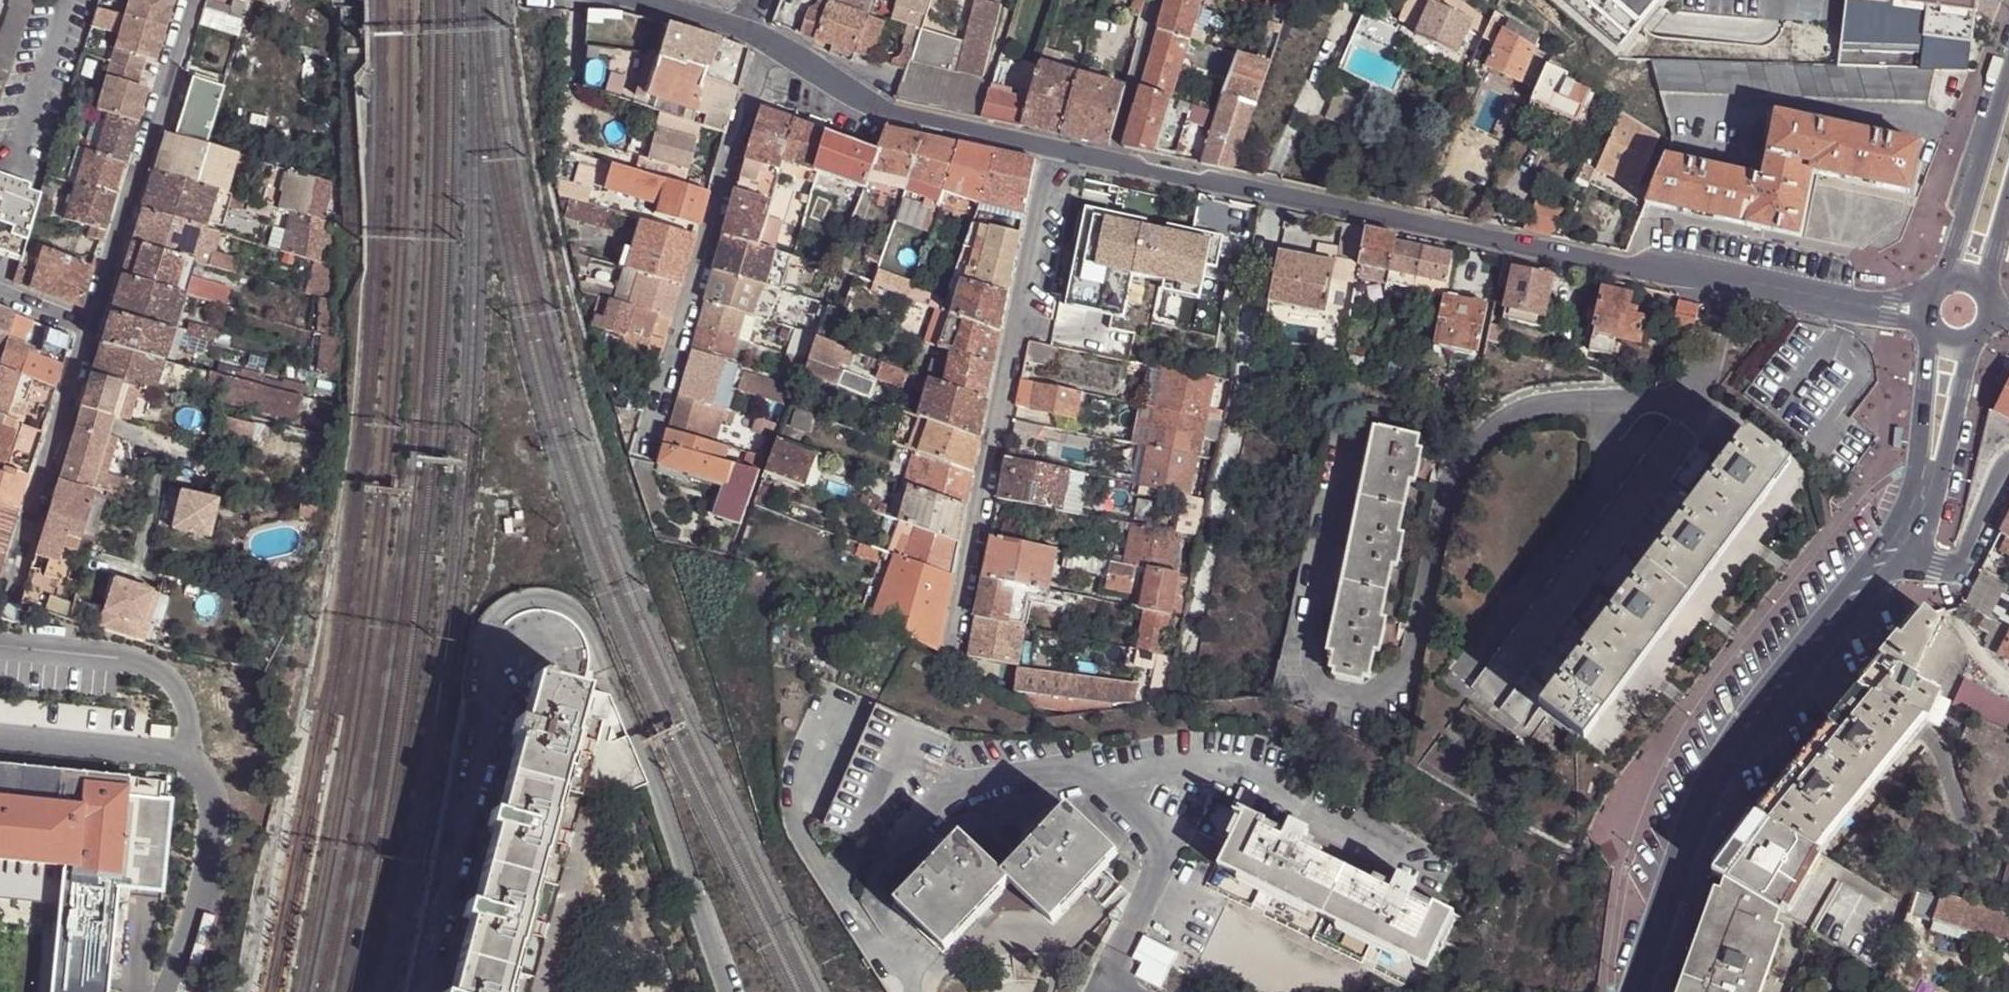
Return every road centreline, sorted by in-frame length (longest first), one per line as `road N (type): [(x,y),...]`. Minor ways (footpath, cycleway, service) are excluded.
road 1 (residential): [(1113,162),(1621,267),(1657,265),(1882,308)]
road 2 (residential): [(952,656),(1052,149)]
road 3 (residential): [(164,991),(213,835),(207,775),(185,756),(0,741)]
road 4 (residential): [(644,453),(763,41)]
road 5 (residential): [(1887,535),(1713,766),(1680,839),(1673,879)]
road 6 (residential): [(1673,879),(1730,766),(1904,554)]
road 7 (residential): [(192,0),(89,326)]
road 8 (residential): [(763,41),(881,113),(1052,149)]
road 9 (residential): [(89,326),(12,583)]
road 10 (residential): [(1904,554),(1927,525),(1971,343)]
road 11 (residential): [(2008,73),(1949,279)]
road 12 (residential): [(1932,331),(1916,467),(1887,535)]
road 13 (residential): [(1160,0),(1113,162)]
road 14 (residential): [(1904,554),(1953,565),(2008,467)]
road 15 (residential): [(1982,285),(2008,168)]

